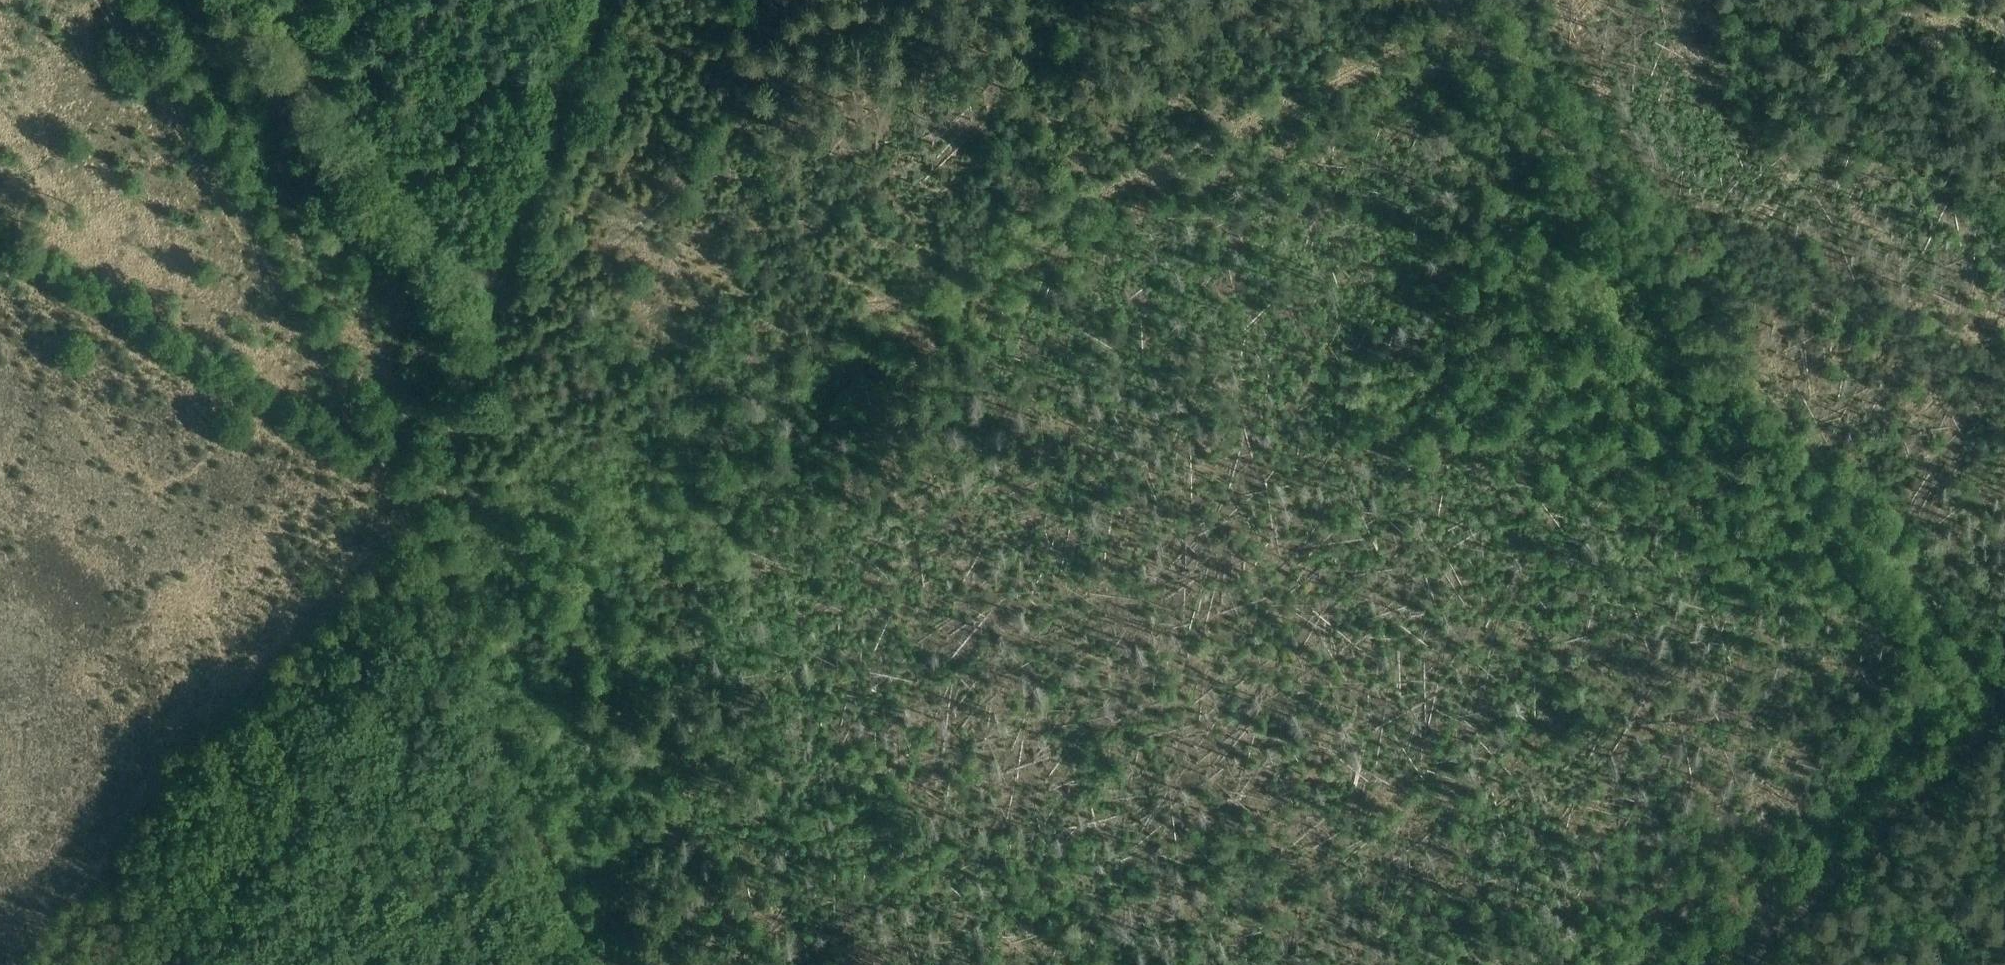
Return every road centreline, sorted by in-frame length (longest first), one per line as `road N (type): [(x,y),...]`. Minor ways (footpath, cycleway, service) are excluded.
road 1 (track): [(589,964),(424,534),(115,0)]
road 2 (track): [(1747,964),(2004,710)]

